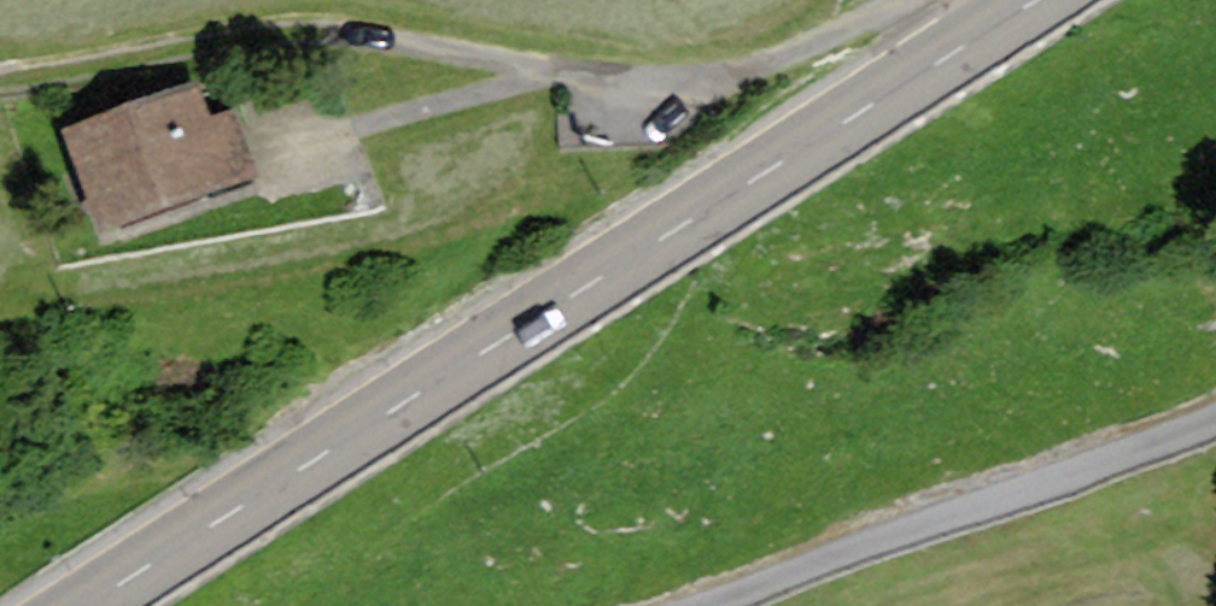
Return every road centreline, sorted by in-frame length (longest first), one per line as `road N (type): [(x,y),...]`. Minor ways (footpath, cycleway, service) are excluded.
road 1 (secondary): [(75,605),(1037,0)]
road 2 (track): [(0,61),(289,15),(634,82),(705,84),(783,63),(906,0)]

